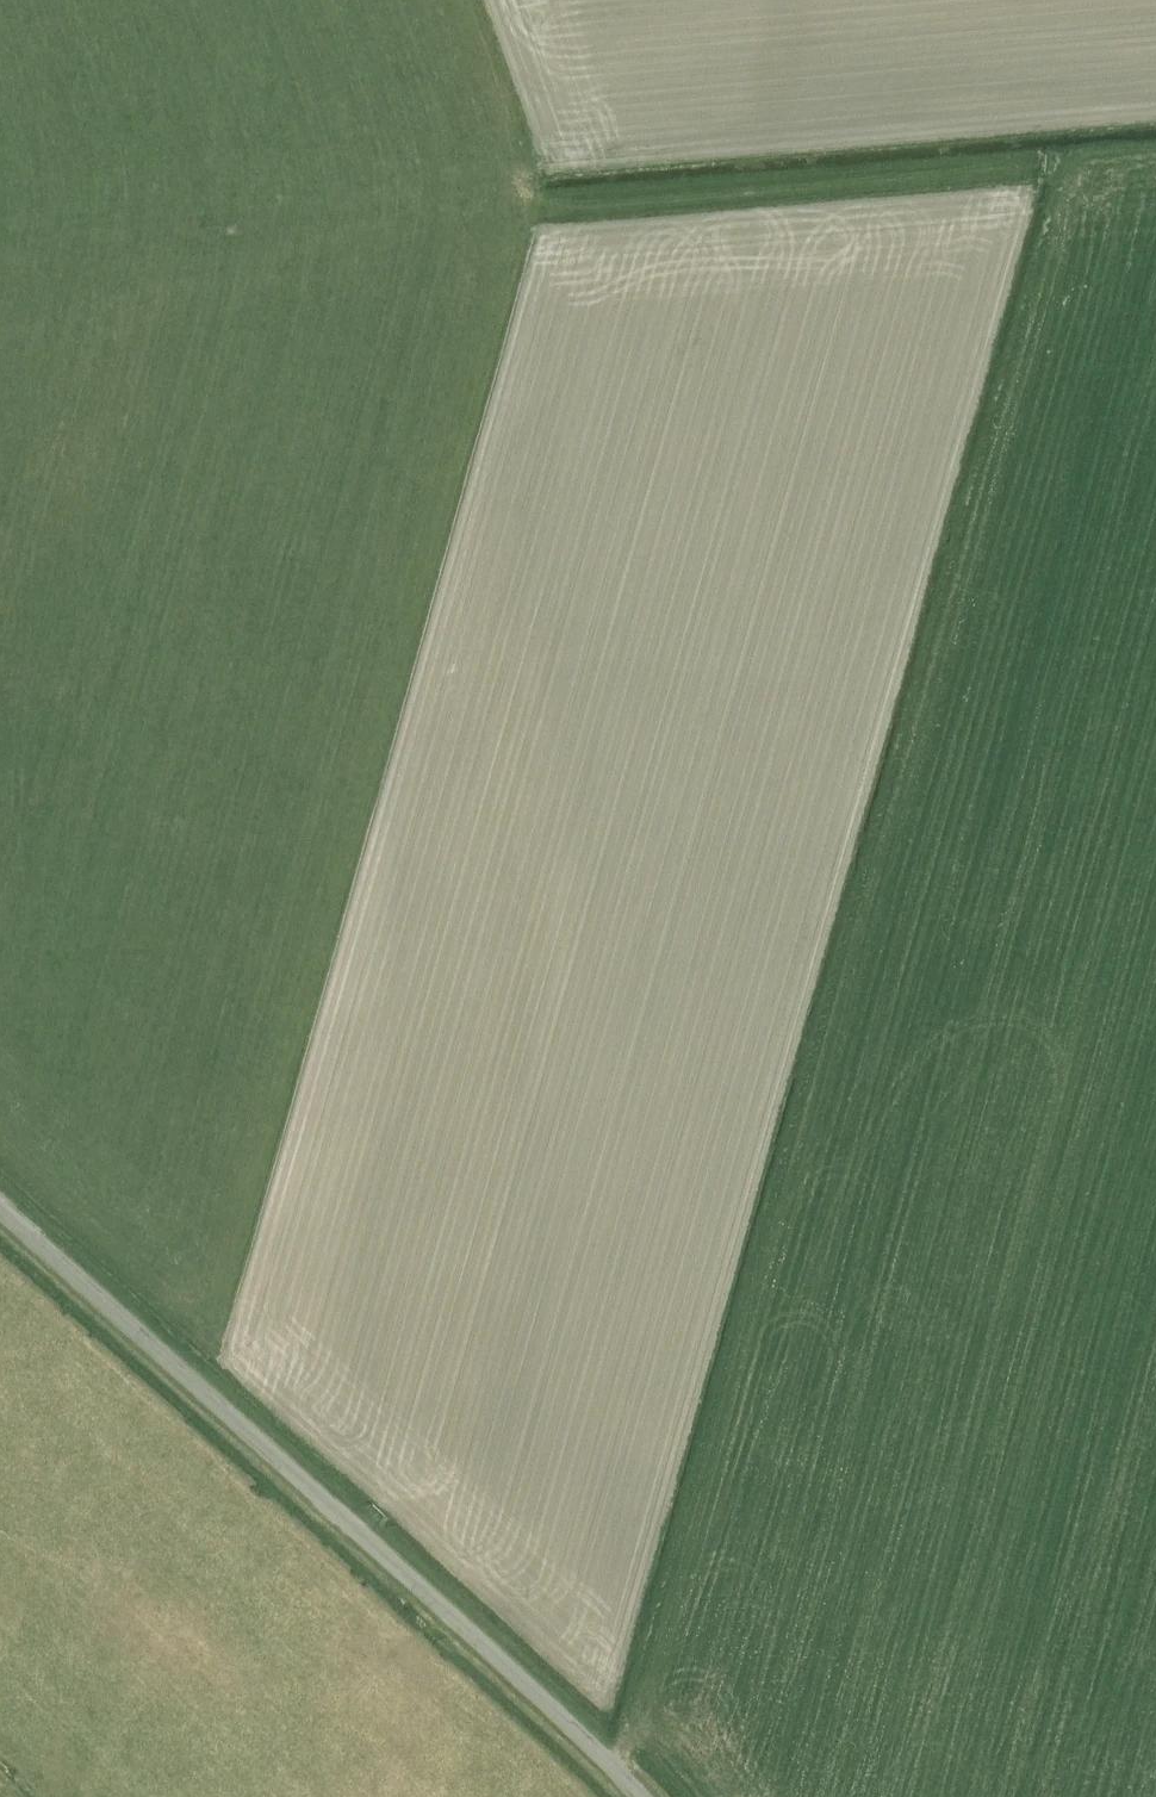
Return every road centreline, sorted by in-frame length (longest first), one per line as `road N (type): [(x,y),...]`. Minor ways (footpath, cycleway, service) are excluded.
road 1 (unclassified): [(639,1796),(0,1211)]

